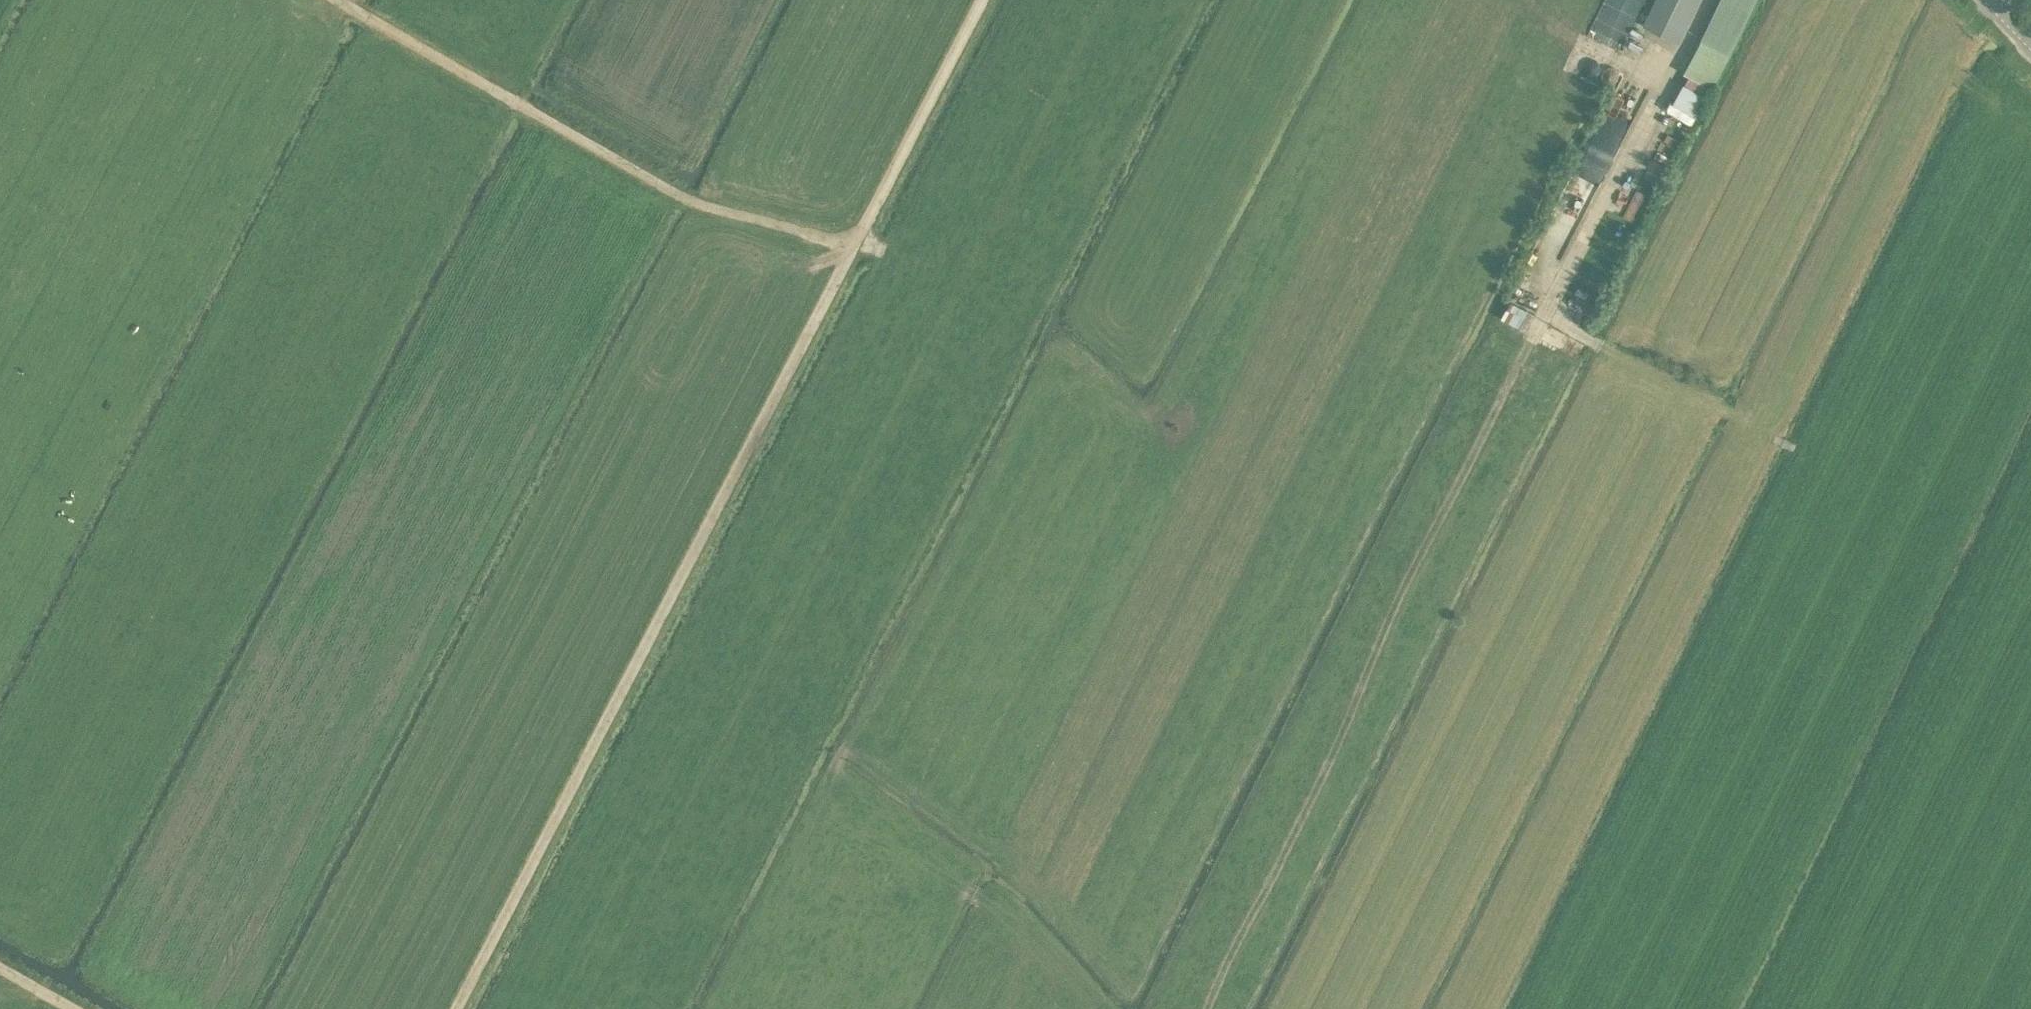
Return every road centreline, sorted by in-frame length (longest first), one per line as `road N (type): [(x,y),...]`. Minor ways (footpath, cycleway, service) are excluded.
road 1 (track): [(442,1008),(979,0)]
road 2 (track): [(840,266),(689,212),(307,0)]

